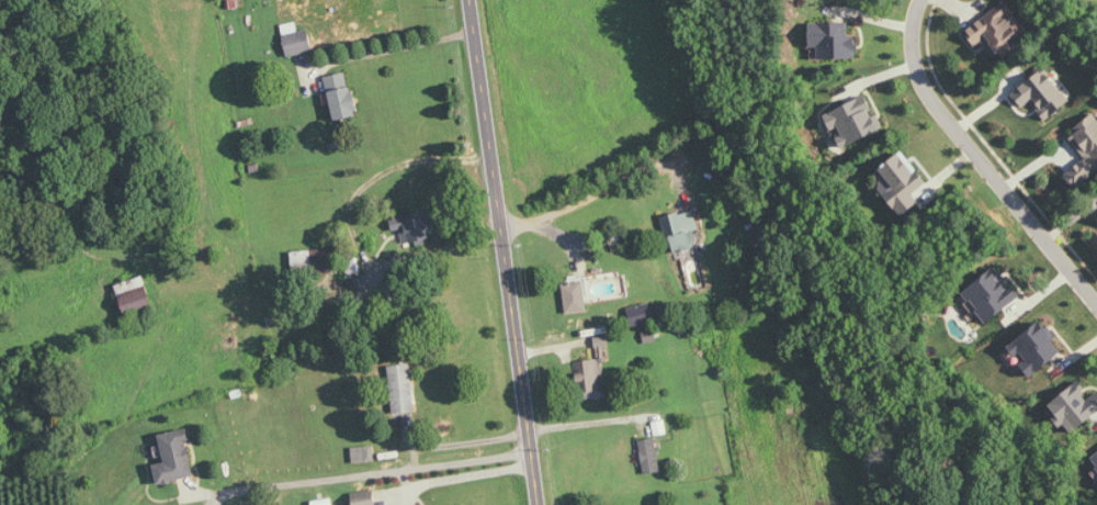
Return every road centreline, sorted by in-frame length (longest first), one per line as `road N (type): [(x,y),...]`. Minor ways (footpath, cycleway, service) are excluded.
road 1 (tertiary): [(535,504),(470,0)]
road 2 (residential): [(1096,302),(947,119),(915,58),(912,25),(921,0)]
road 3 (residential): [(501,224),(666,161),(686,164)]

